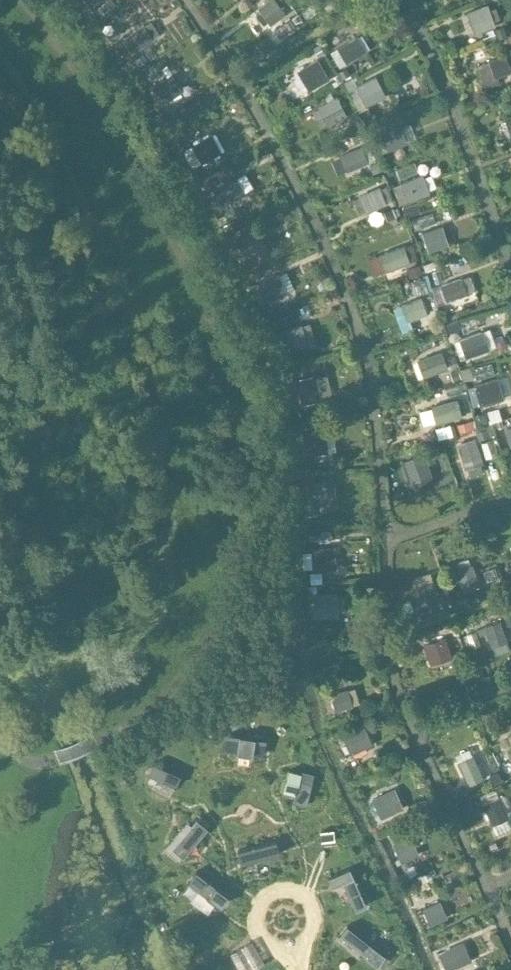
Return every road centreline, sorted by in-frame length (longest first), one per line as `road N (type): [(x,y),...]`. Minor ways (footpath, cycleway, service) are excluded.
road 1 (residential): [(281,952),(267,946),(256,920),(270,896),(284,891),(299,894),(316,916),(308,943),(295,951)]

